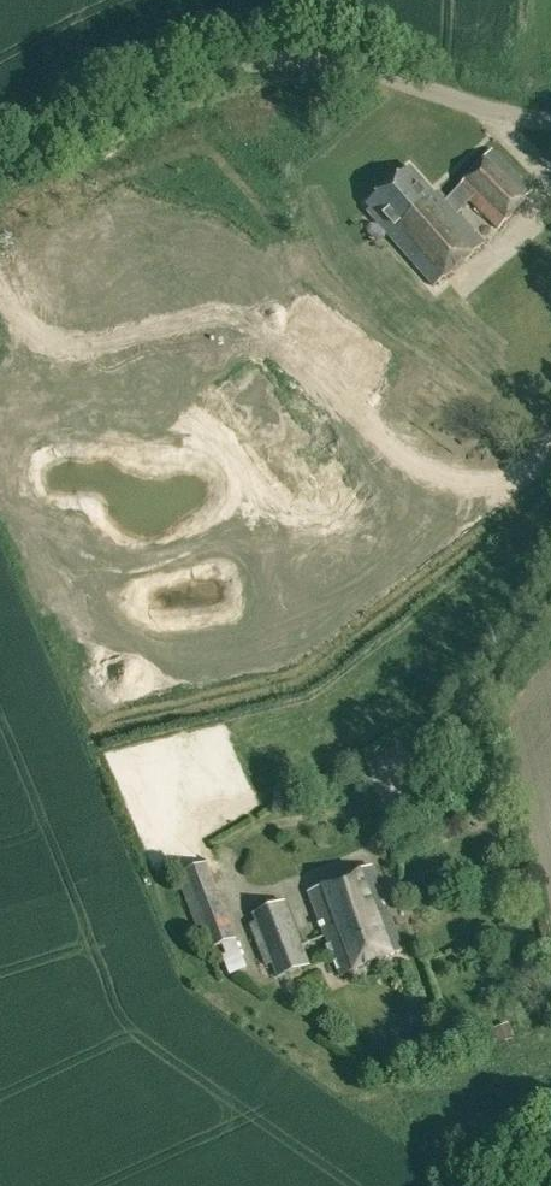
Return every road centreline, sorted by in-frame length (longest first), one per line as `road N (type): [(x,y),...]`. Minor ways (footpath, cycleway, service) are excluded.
road 1 (unclassified): [(0,172),(213,66),(264,57),(346,63),(550,122)]

